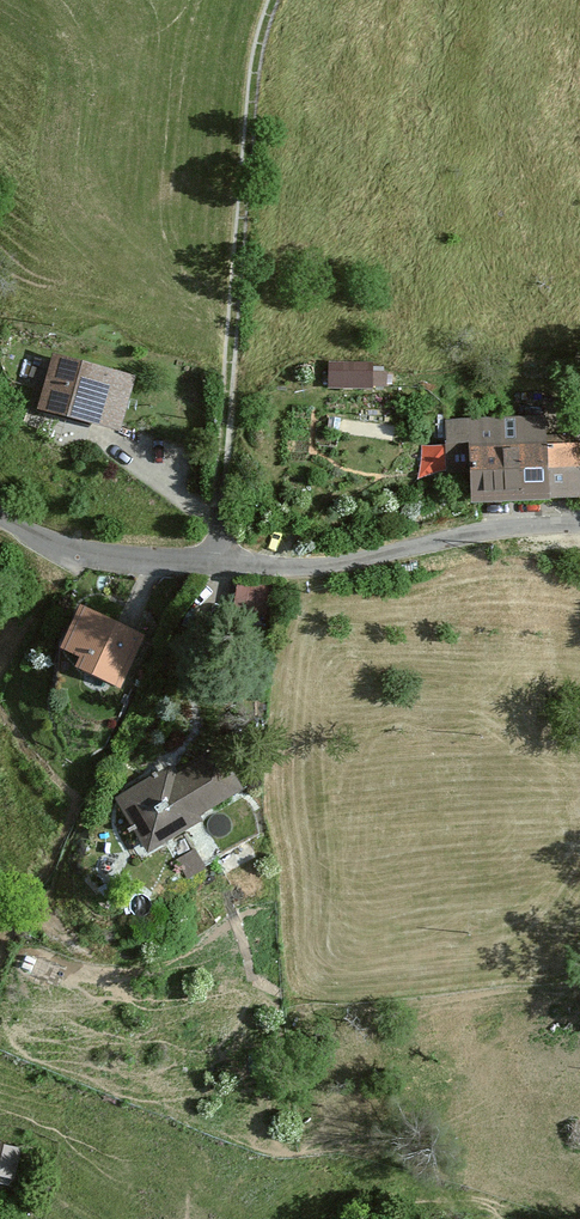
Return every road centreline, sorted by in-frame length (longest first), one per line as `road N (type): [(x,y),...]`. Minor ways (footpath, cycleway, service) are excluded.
road 1 (unclassified): [(0,514),(56,541),(136,563),(215,566),(321,567),(468,534),(579,526)]
road 2 (track): [(272,0),(255,70),(219,525)]

